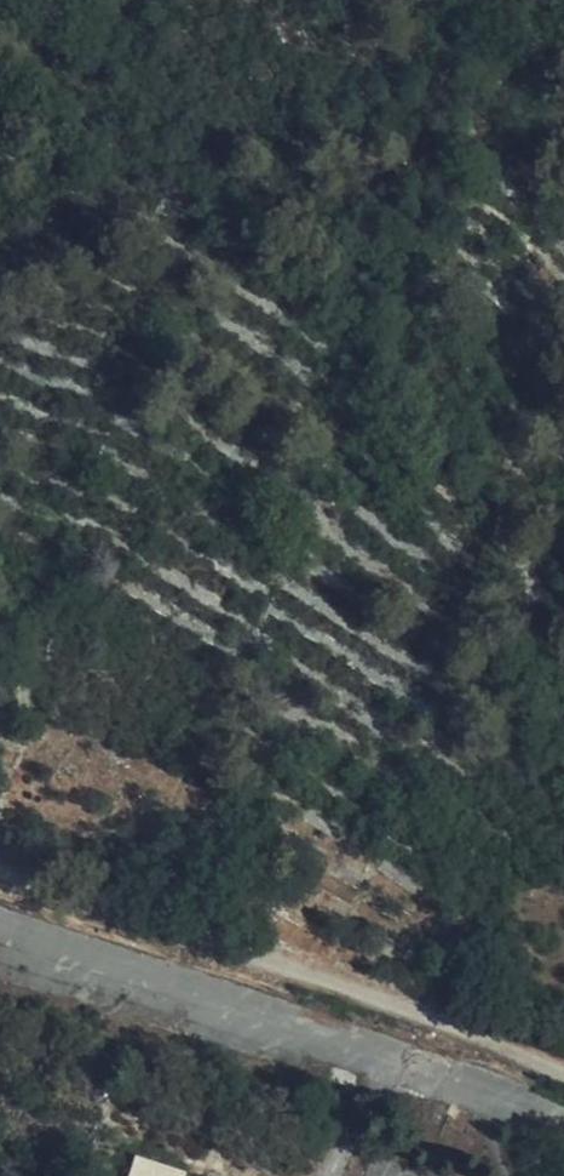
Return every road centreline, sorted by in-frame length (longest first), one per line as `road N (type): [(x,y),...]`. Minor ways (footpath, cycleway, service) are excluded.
road 1 (track): [(0,875),(153,917),(563,1074)]

